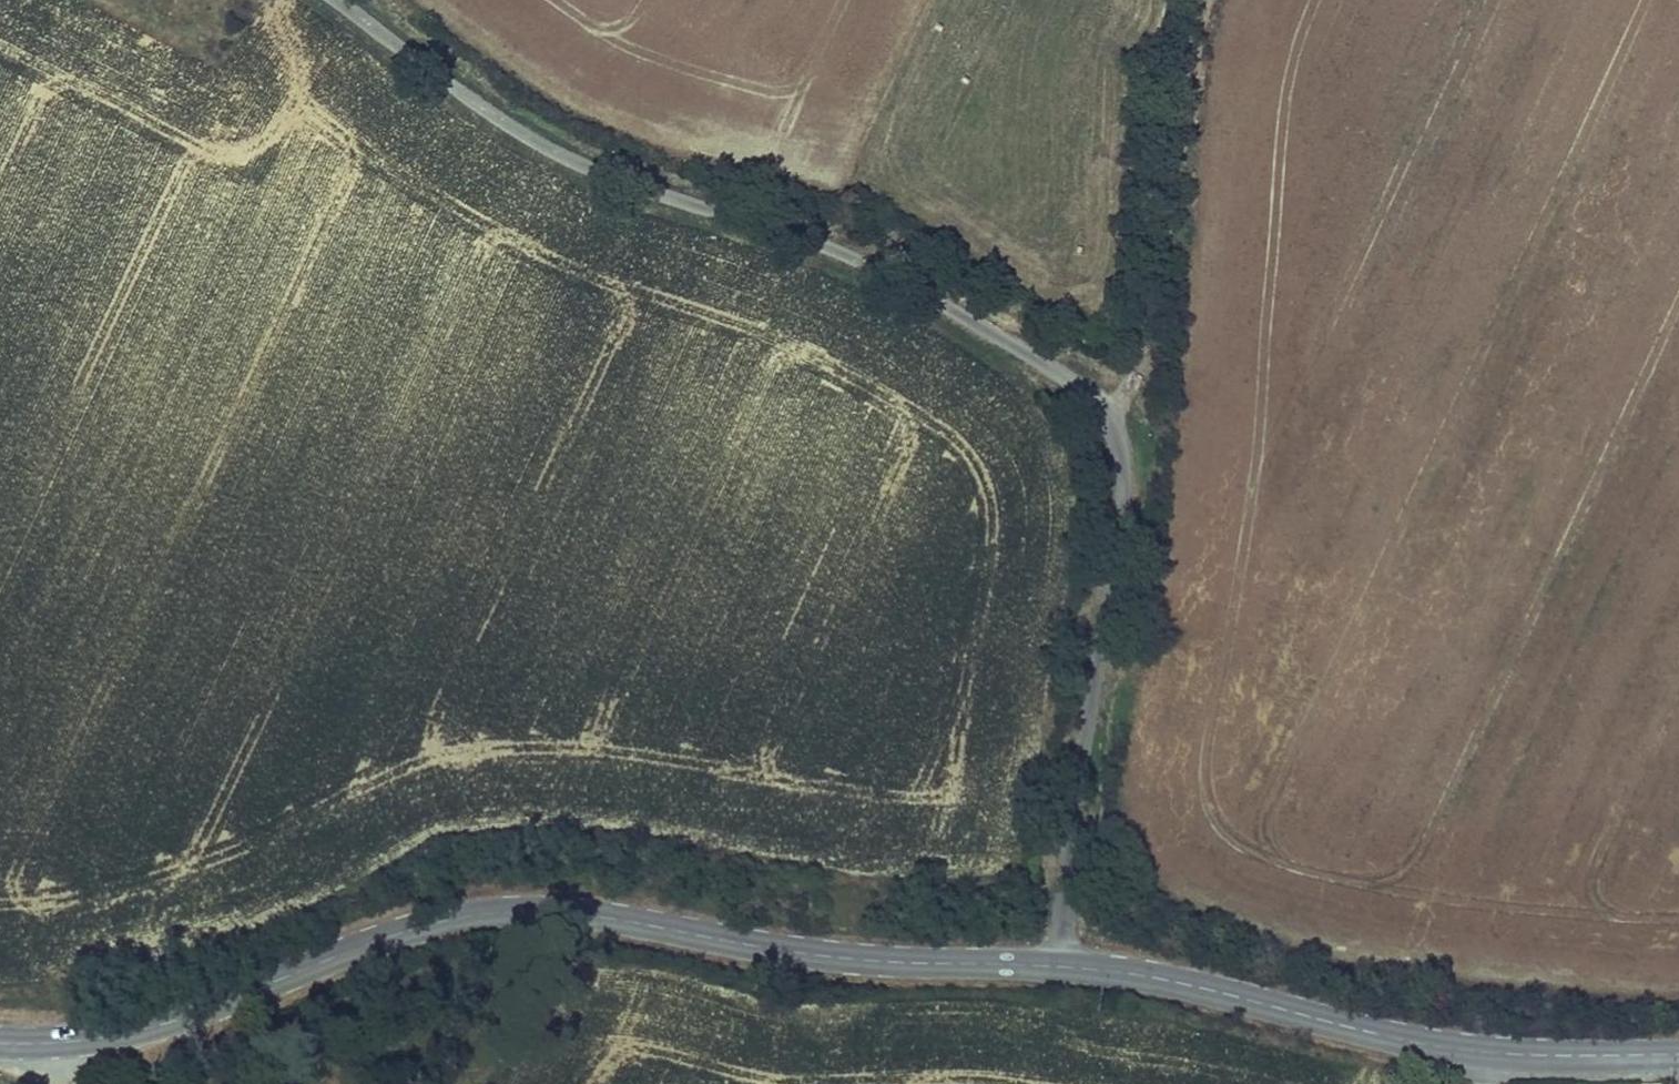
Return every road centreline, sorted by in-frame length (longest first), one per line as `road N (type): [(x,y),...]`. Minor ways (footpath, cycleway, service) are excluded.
road 1 (unclassified): [(1059,966),(1127,518),(1122,442),(1107,418),(1082,387),(1039,356),(825,245),(652,191),(499,119),(337,0)]
road 2 (tertiary): [(0,1043),(108,1038),(431,924),(519,912),(841,961),(1059,966)]
road 3 (tertiary): [(1059,966),(1197,985),(1413,1044),(1564,1058),(1678,1056)]
road 4 (track): [(1107,418),(1142,371),(1153,337),(1205,0)]

